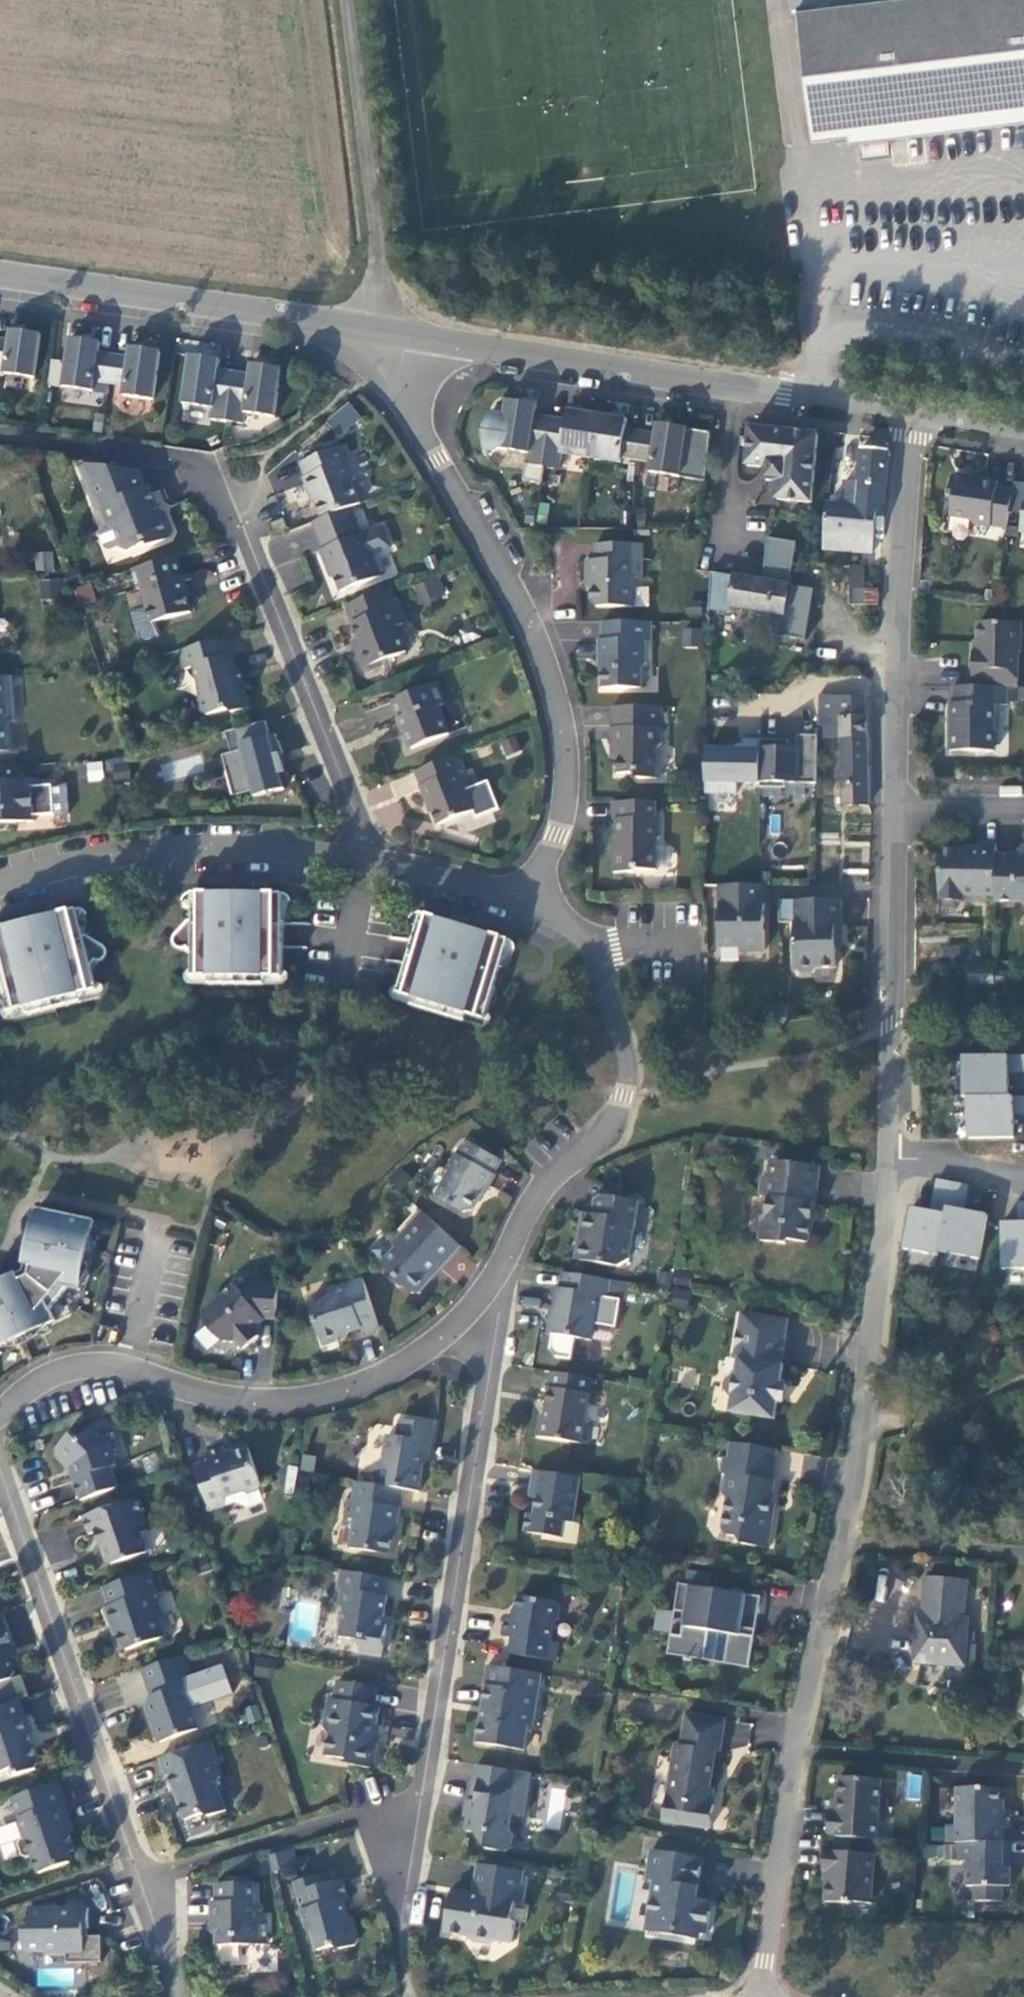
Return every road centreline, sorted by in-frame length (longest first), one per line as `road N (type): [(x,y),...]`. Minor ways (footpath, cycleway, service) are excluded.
road 1 (residential): [(760,1996),(791,1774),(861,1431),(892,1160)]
road 2 (residential): [(382,333),(404,352),(399,386),(547,670),(565,746),(564,787),(531,902)]
road 3 (residential): [(507,1263),(478,1303),(417,1357),(340,1393),(266,1402),(122,1366),(68,1371),(12,1397),(0,1413)]
road 4 (residential): [(507,1263),(419,1806)]
road 5 (unclassified): [(382,333),(909,415)]
road 6 (residential): [(531,902),(592,942),(626,1069),(597,1143),(541,1188),(507,1263)]
road 7 (residential): [(0,1480),(140,1887)]
road 8 (residential): [(220,468),(369,863)]
road 9 (residential): [(894,804),(909,415)]
road 10 (unclassified): [(0,276),(382,333)]
road 11 (residential): [(0,887),(174,850),(369,863)]
road 12 (residential): [(892,1160),(894,804)]
road 13 (residential): [(382,333),(343,0)]
road 14 (residential): [(140,1887),(191,1866),(419,1806)]
road 15 (residential): [(369,863),(531,902)]
road 16 (residential): [(892,1160),(948,1158),(1023,1176)]
road 17 (residential): [(894,804),(1023,809)]

